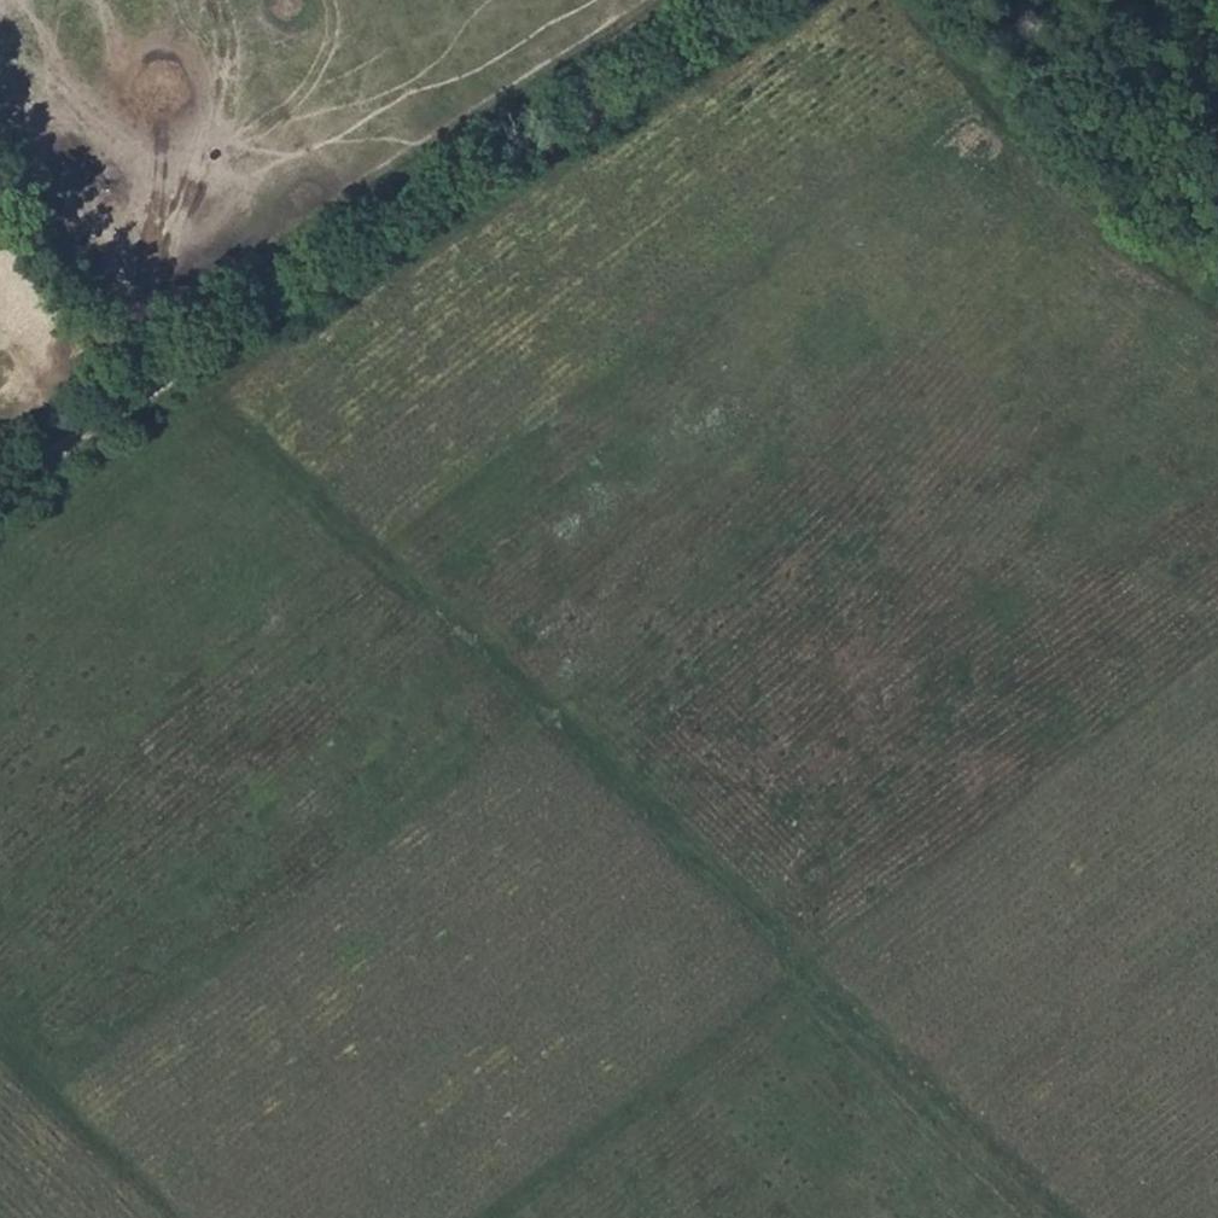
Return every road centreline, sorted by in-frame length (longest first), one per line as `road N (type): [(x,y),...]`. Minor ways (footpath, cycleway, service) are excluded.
road 1 (track): [(1057,1217),(718,880),(184,372)]
road 2 (track): [(0,506),(82,434),(771,0)]

